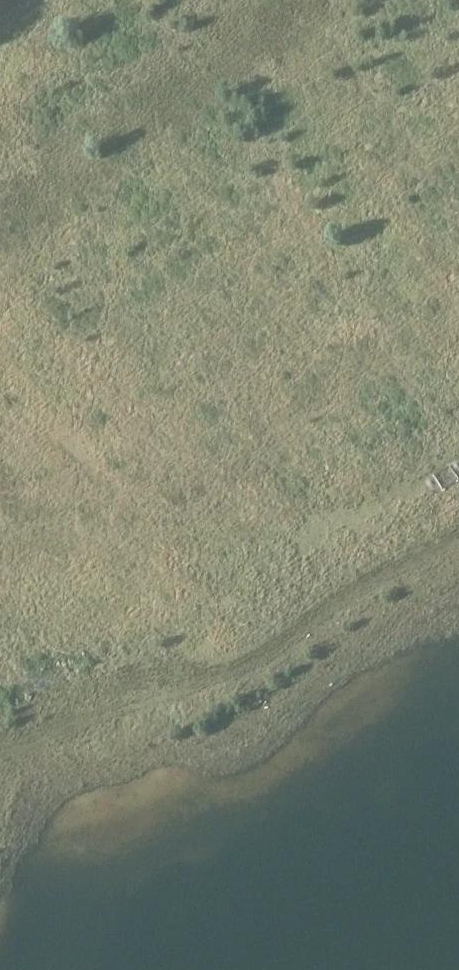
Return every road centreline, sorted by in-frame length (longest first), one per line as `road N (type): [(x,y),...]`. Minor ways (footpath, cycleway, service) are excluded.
road 1 (track): [(0,751),(191,690),(458,536)]

